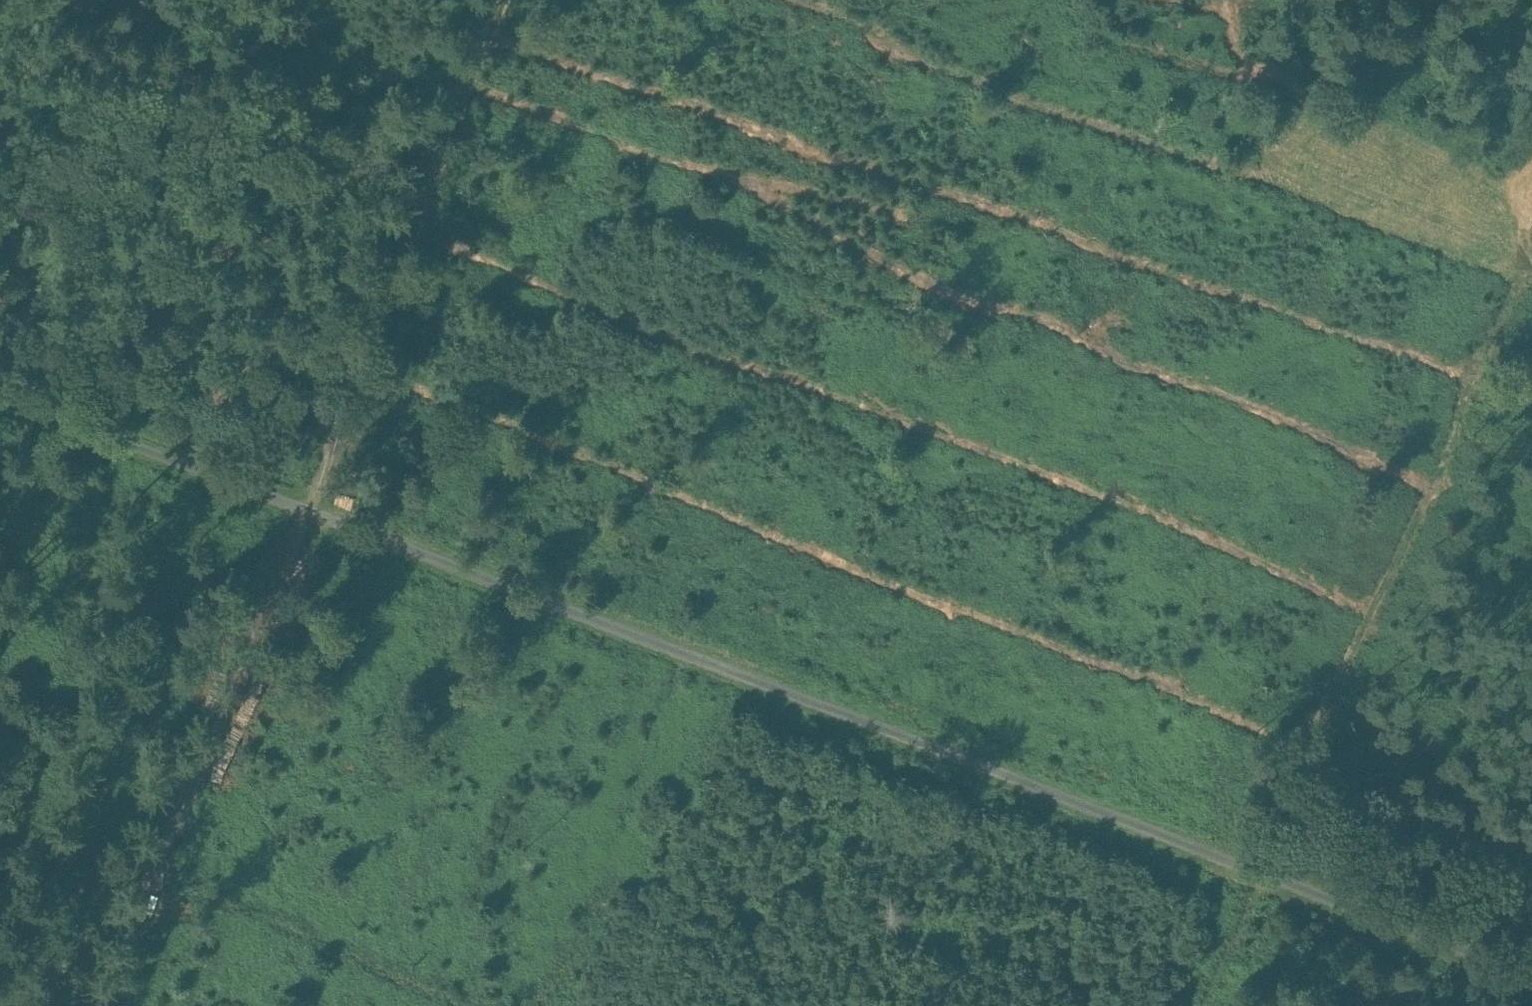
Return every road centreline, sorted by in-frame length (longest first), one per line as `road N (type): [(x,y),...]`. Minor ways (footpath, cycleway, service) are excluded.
road 1 (track): [(1531,962),(305,494)]
road 2 (track): [(305,494),(98,1005)]
road 3 (track): [(305,494),(482,0)]
road 4 (track): [(305,494),(0,378)]

